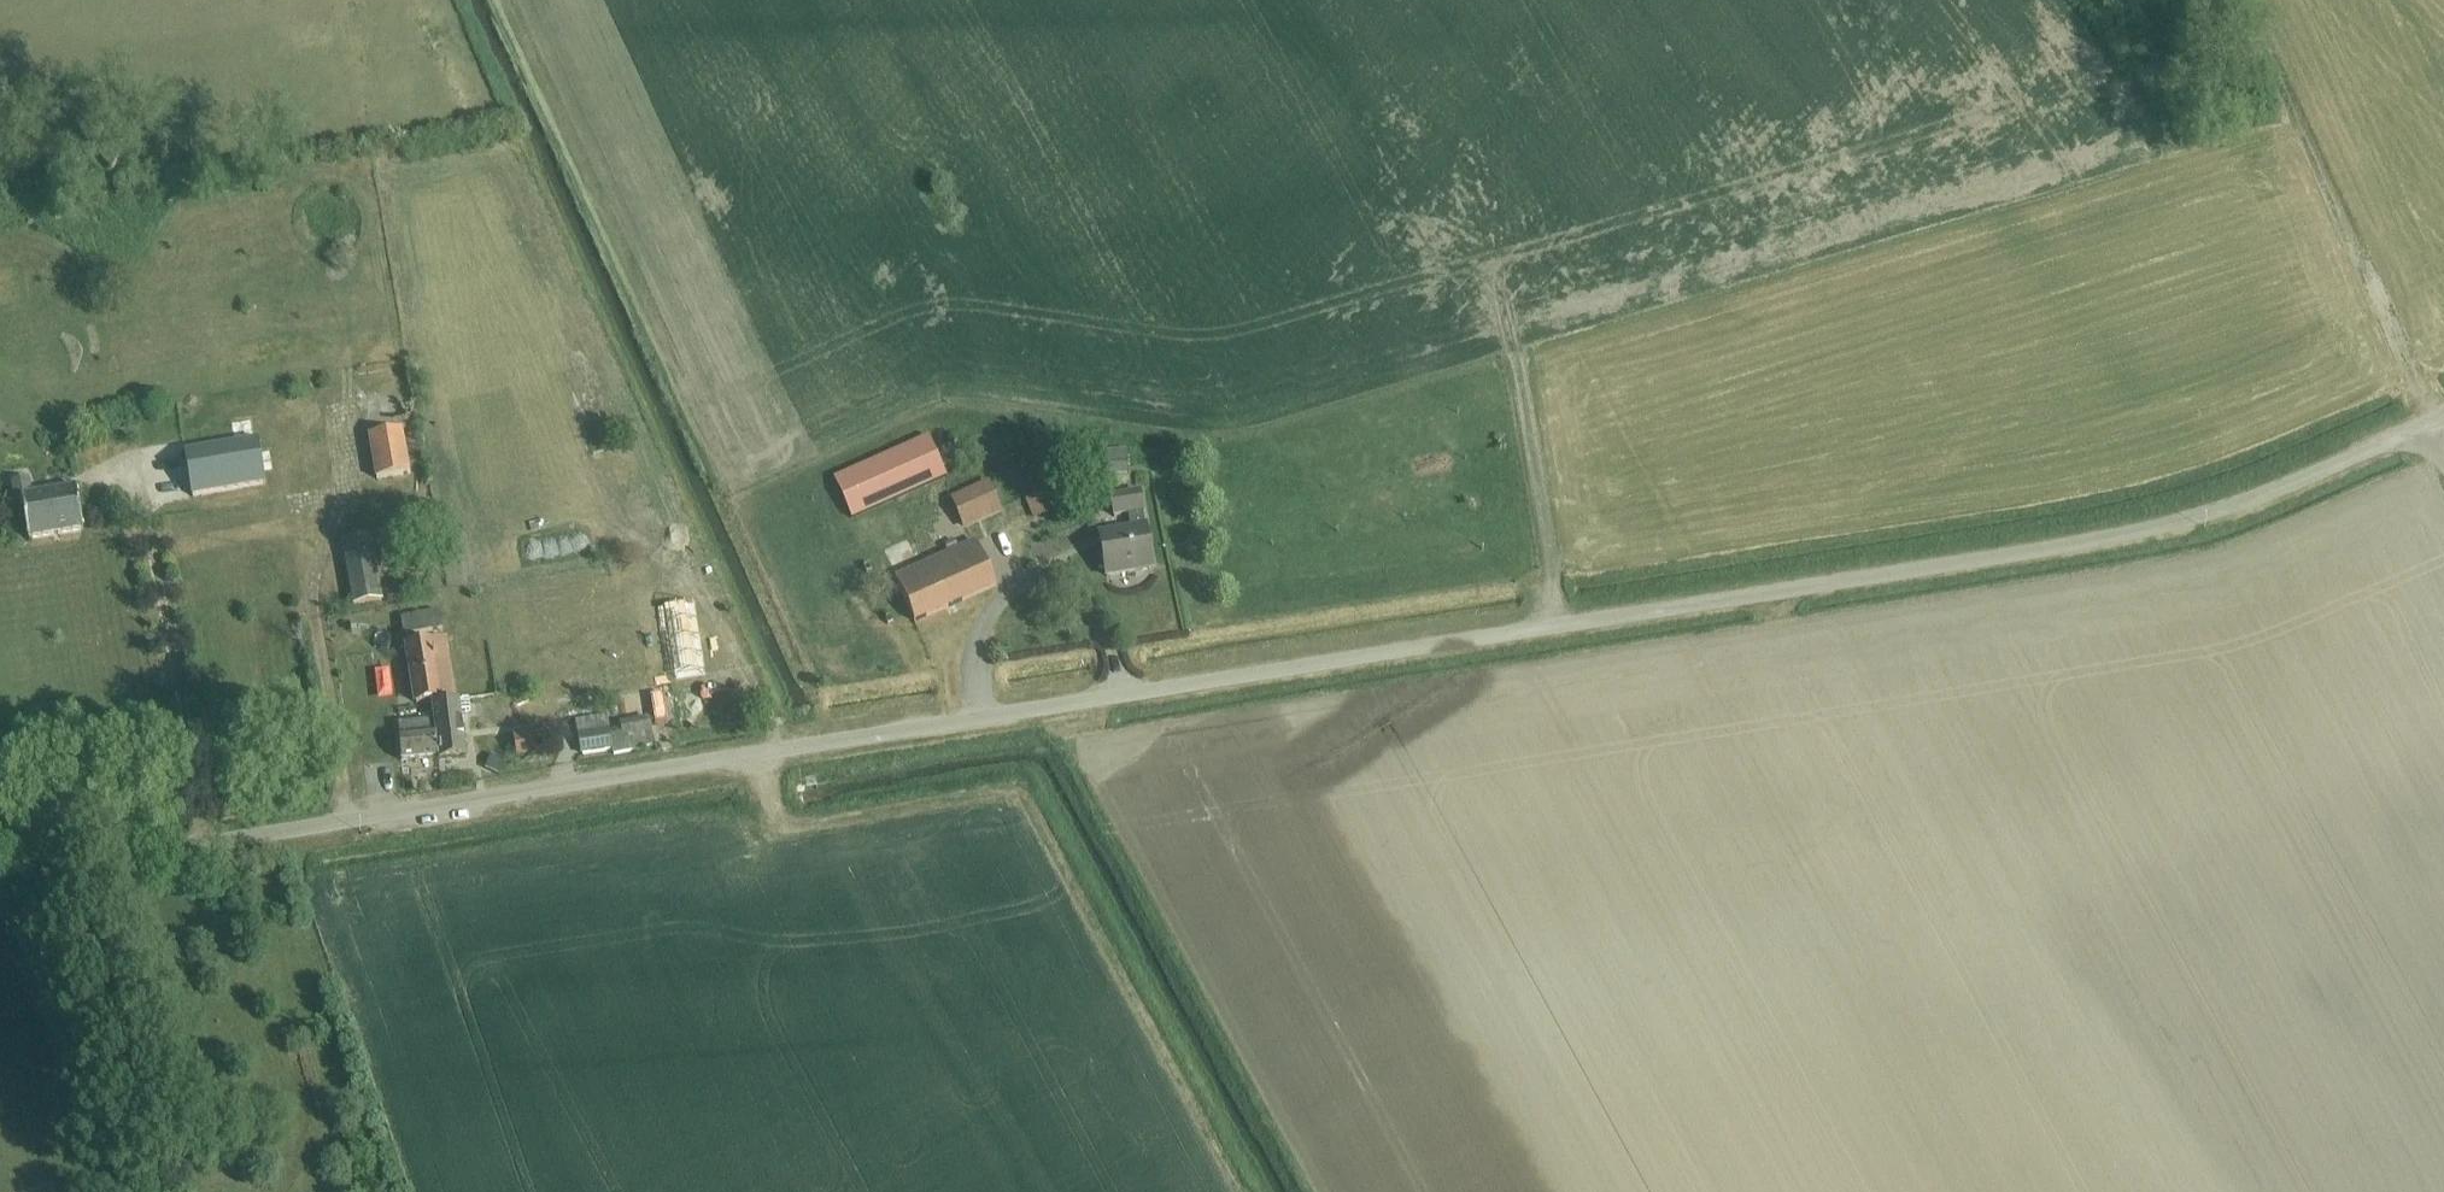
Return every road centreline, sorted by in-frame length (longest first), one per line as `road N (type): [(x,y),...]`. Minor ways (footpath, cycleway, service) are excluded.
road 1 (unclassified): [(0,878),(1648,618),(2160,528),(2443,415)]
road 2 (track): [(2428,422),(2239,0)]

